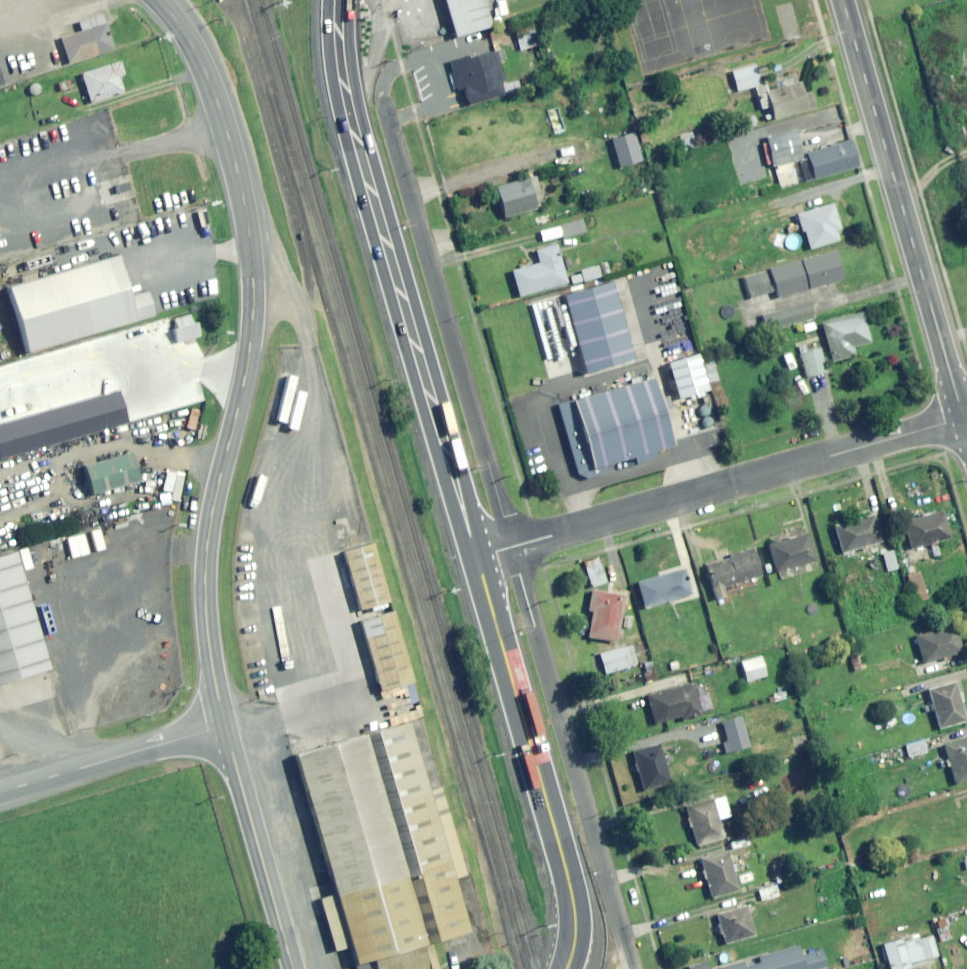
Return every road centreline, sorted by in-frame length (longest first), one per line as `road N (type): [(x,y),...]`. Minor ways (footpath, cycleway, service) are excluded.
road 1 (unclassified): [(227,729),(208,588),(213,517),(248,366),(253,275),(222,126),(177,28),(152,0)]
road 2 (primary): [(340,0),(355,136),(476,556)]
road 3 (residential): [(513,547),(964,420)]
road 4 (residential): [(513,547),(384,101)]
road 5 (residential): [(513,547),(635,968)]
road 6 (tertiary): [(844,0),(964,420)]
road 7 (primary): [(476,556),(569,885),(575,935),(565,968)]
road 8 (unclassified): [(227,729),(294,968)]
road 9 (unclassified): [(0,793),(227,729)]

